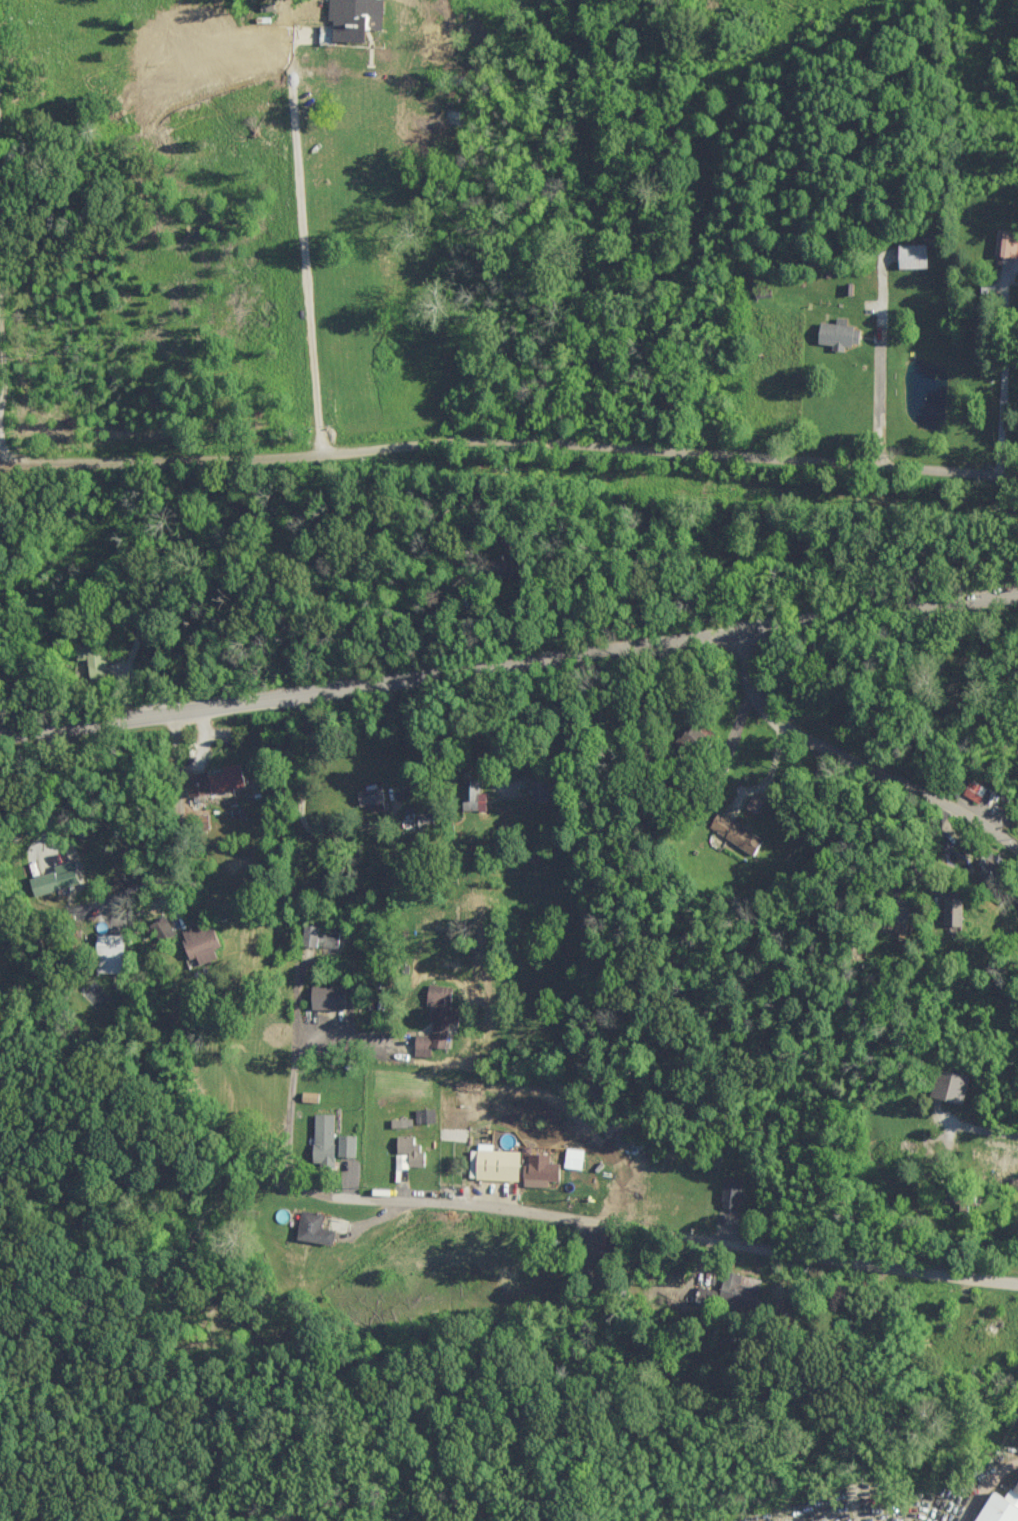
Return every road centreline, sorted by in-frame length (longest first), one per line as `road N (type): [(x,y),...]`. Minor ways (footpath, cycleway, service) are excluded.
road 1 (residential): [(1017,476),(514,442),(316,452)]
road 2 (residential): [(386,1200),(459,1203),(1017,1281)]
road 3 (tertiary): [(395,678),(1017,593)]
road 4 (tertiary): [(0,735),(395,678)]
road 5 (residential): [(21,464),(3,291),(2,81)]
road 6 (residential): [(1017,848),(913,786),(794,732),(756,699),(738,632)]
road 7 (residential): [(120,995),(127,931),(142,911),(184,896),(183,709)]
road 8 (residential): [(316,452),(0,465)]
road 9 (residential): [(386,1200),(342,1198),(293,1177),(286,1154),(296,969)]
road 10 (residential): [(882,263),(875,466)]
road 11 (residential): [(1005,315),(1000,475)]

